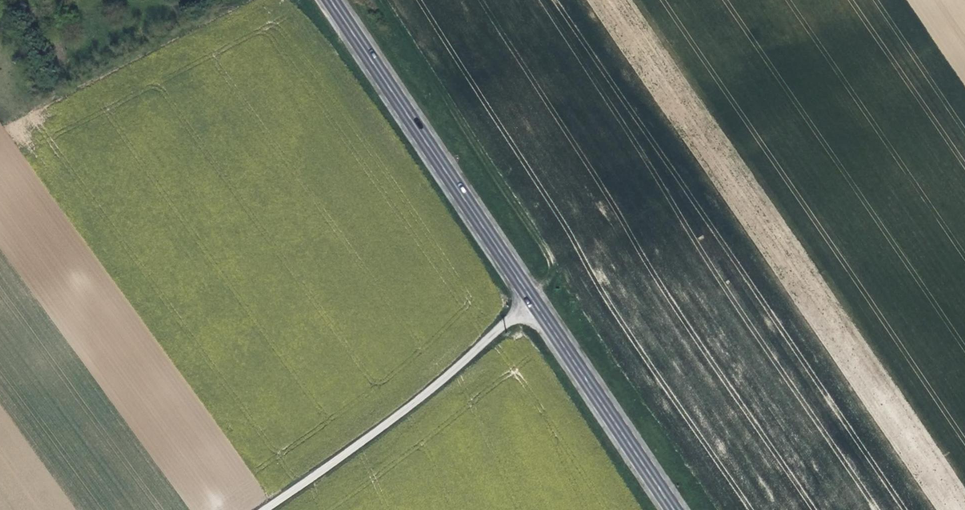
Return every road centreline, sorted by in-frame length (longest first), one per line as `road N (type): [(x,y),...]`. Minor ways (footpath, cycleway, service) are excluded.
road 1 (primary): [(674,509),(331,0)]
road 2 (track): [(390,0),(553,257),(555,270),(533,300)]
road 3 (track): [(264,509),(414,404),(533,300)]

